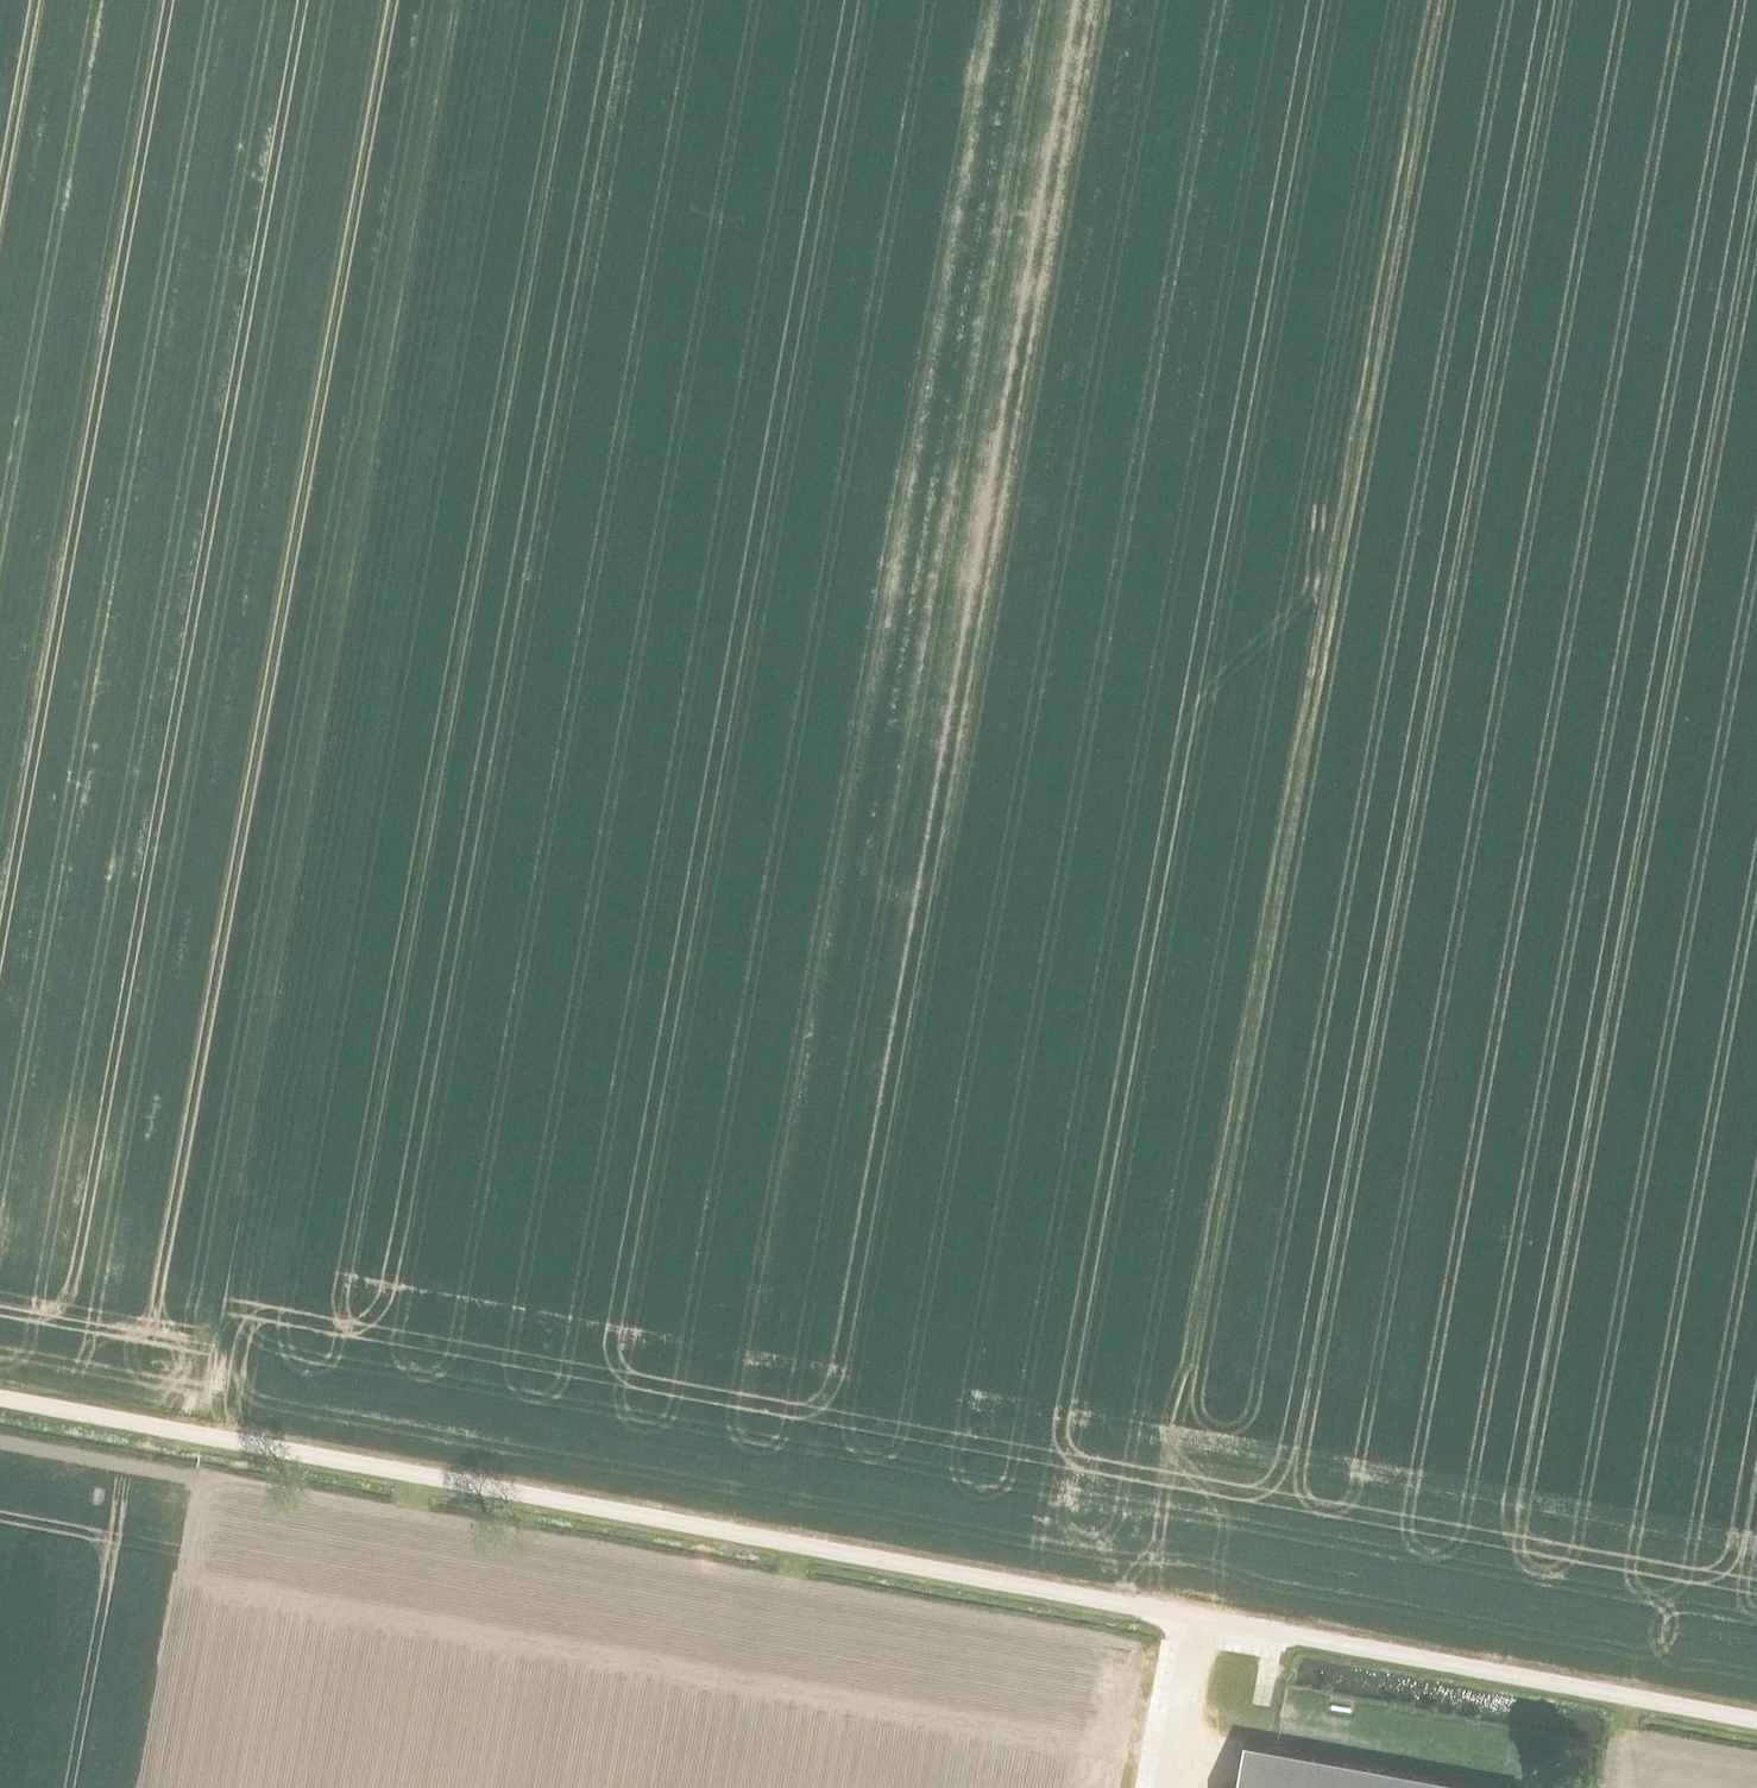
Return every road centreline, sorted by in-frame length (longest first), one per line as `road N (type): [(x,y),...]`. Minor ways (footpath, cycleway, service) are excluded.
road 1 (unclassified): [(1756,1722),(0,1399)]

